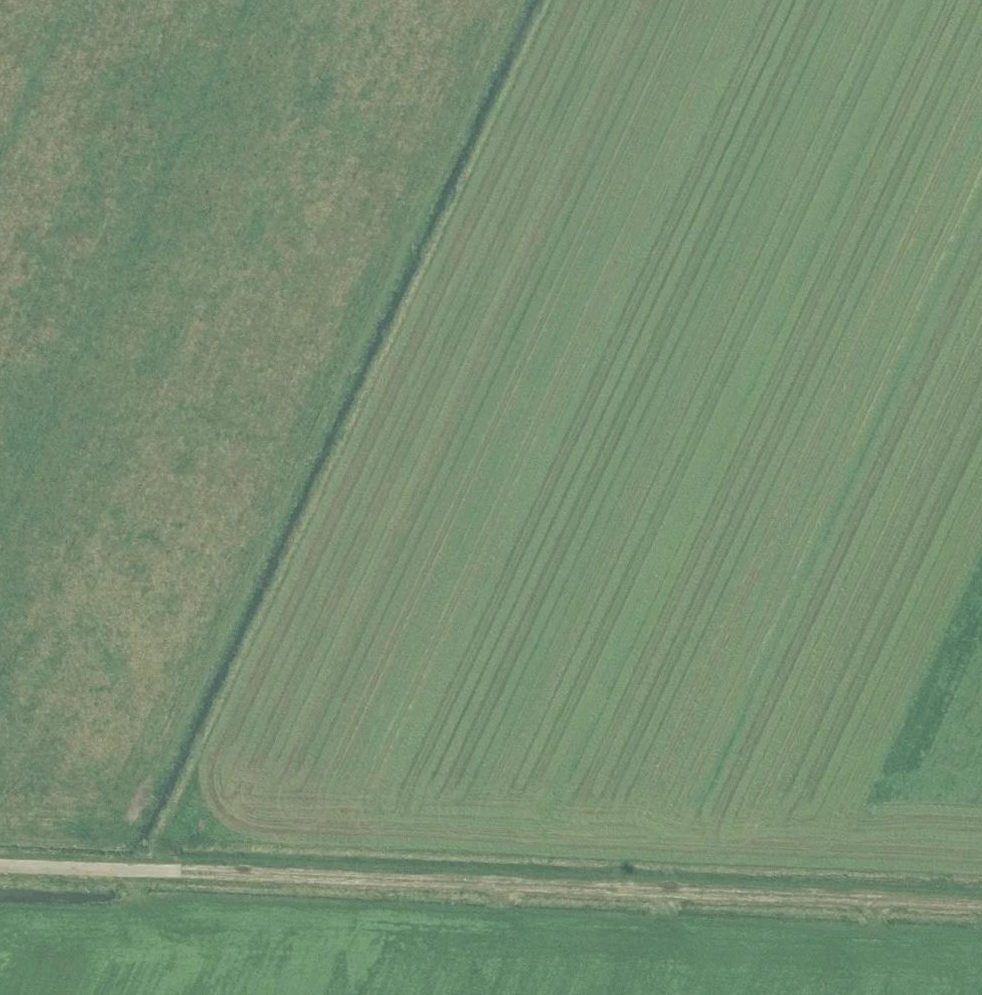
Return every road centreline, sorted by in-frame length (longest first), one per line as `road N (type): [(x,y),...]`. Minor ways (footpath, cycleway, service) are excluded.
road 1 (track): [(0,864),(981,905)]

